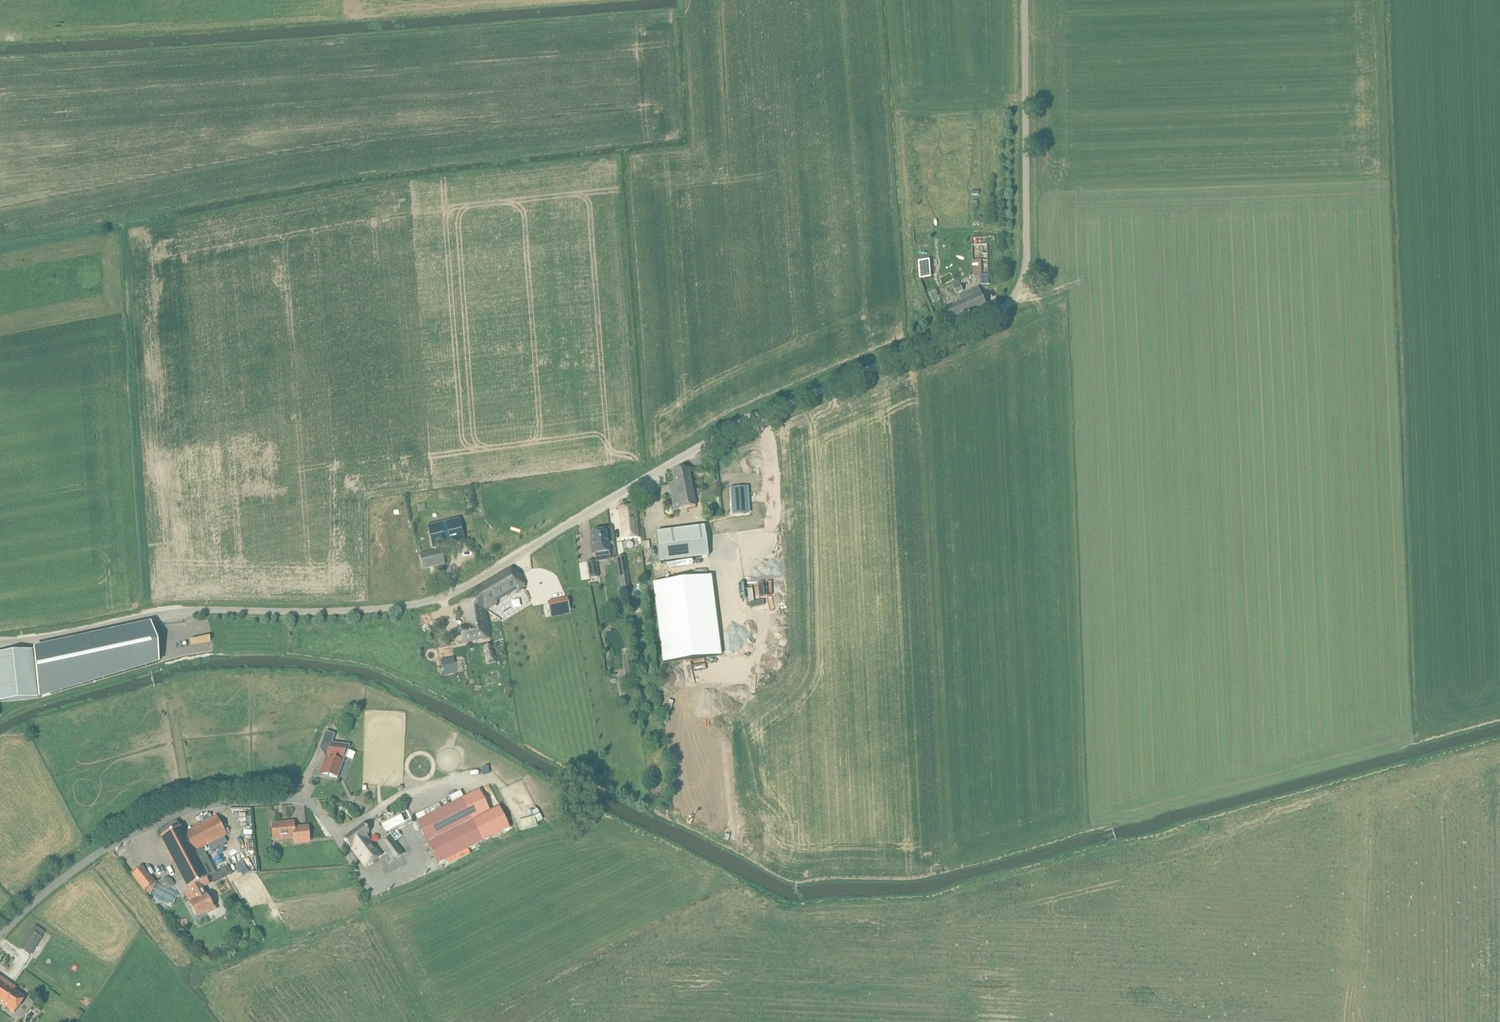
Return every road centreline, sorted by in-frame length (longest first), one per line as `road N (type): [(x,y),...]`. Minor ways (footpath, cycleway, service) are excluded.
road 1 (unclassified): [(0,644),(167,613),(376,609),(438,598),(706,444),(996,312),(1016,292),(1027,262),(1025,0)]
road 2 (unclassified): [(0,936),(103,850),(178,815),(294,799),(315,809)]

